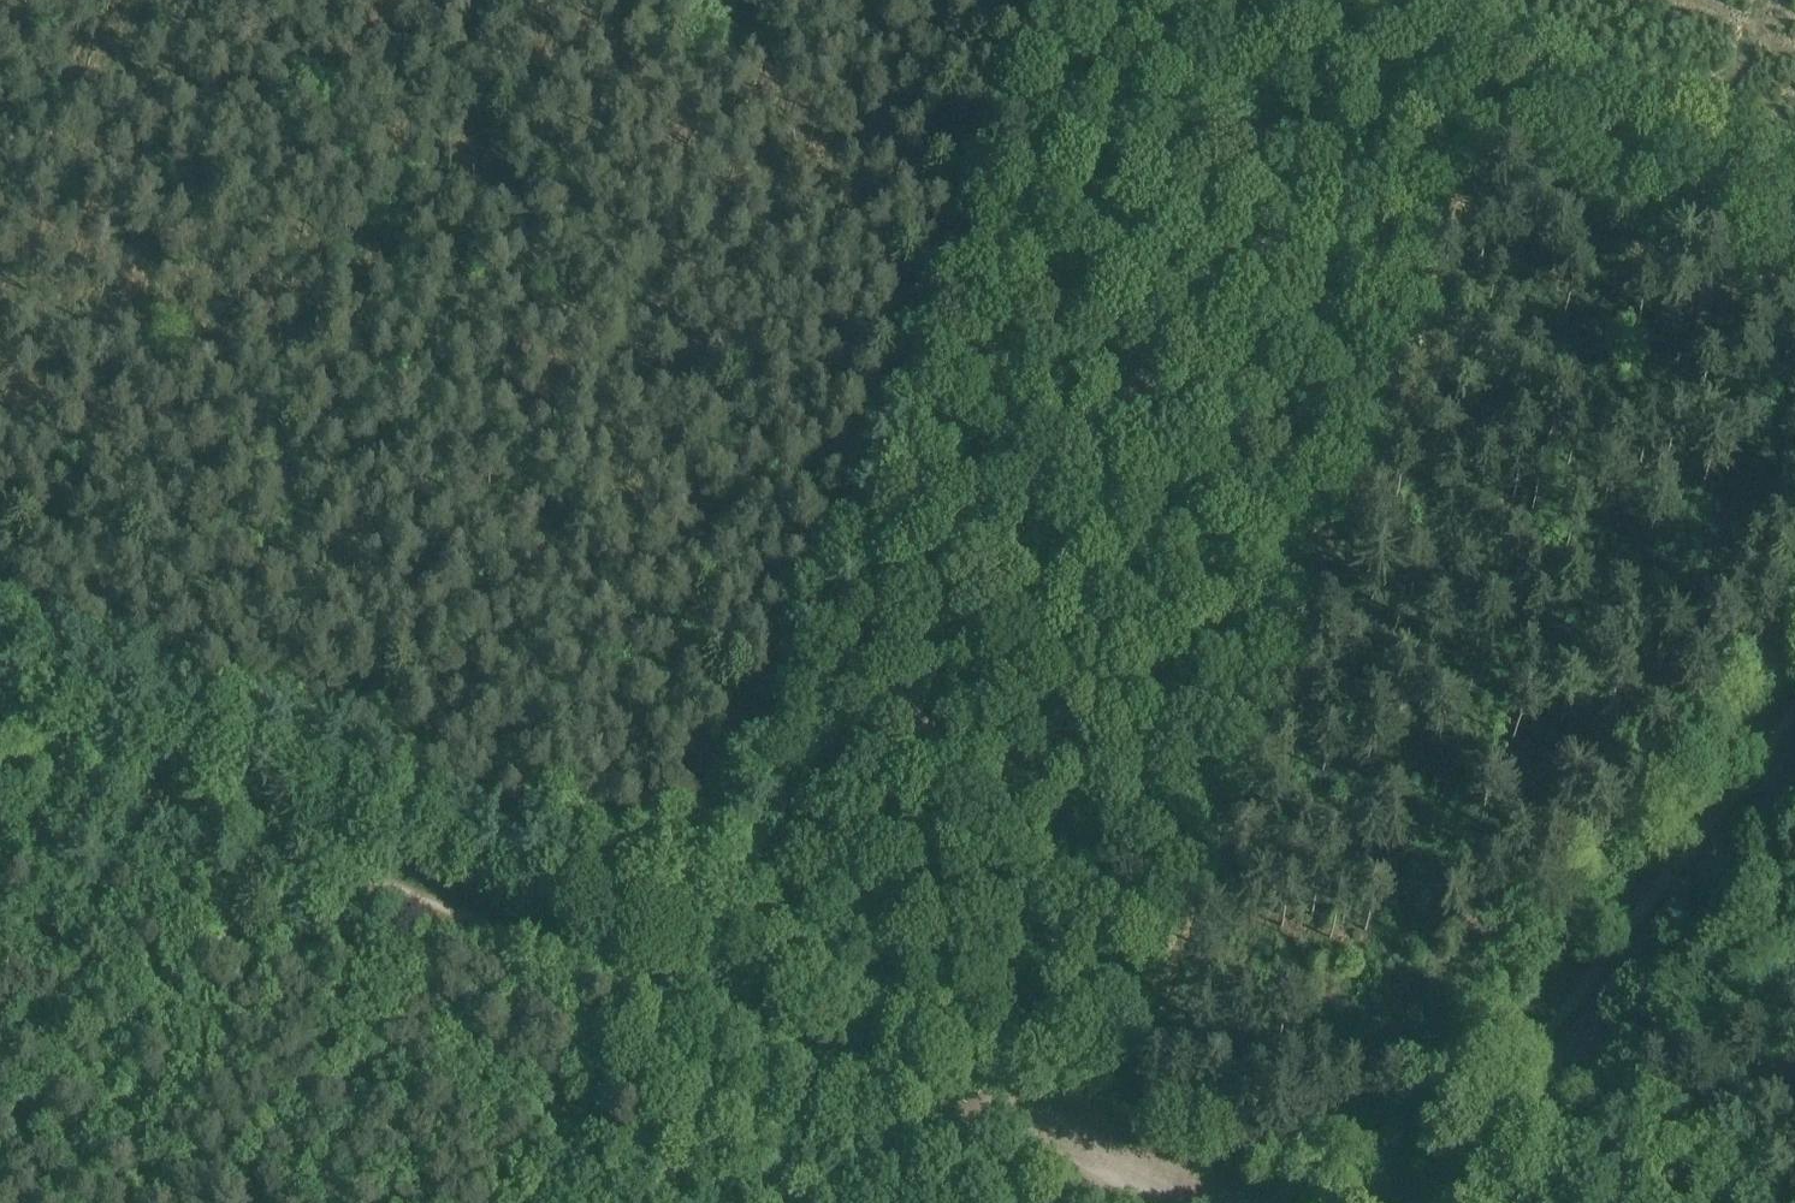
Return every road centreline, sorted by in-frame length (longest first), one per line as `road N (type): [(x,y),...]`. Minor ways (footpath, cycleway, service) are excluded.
road 1 (track): [(634,970),(1021,0)]
road 2 (track): [(634,970),(0,725)]
road 3 (track): [(1184,1202),(634,970)]
road 4 (secondary): [(1453,1202),(1794,748)]
road 5 (track): [(561,1202),(634,970)]

